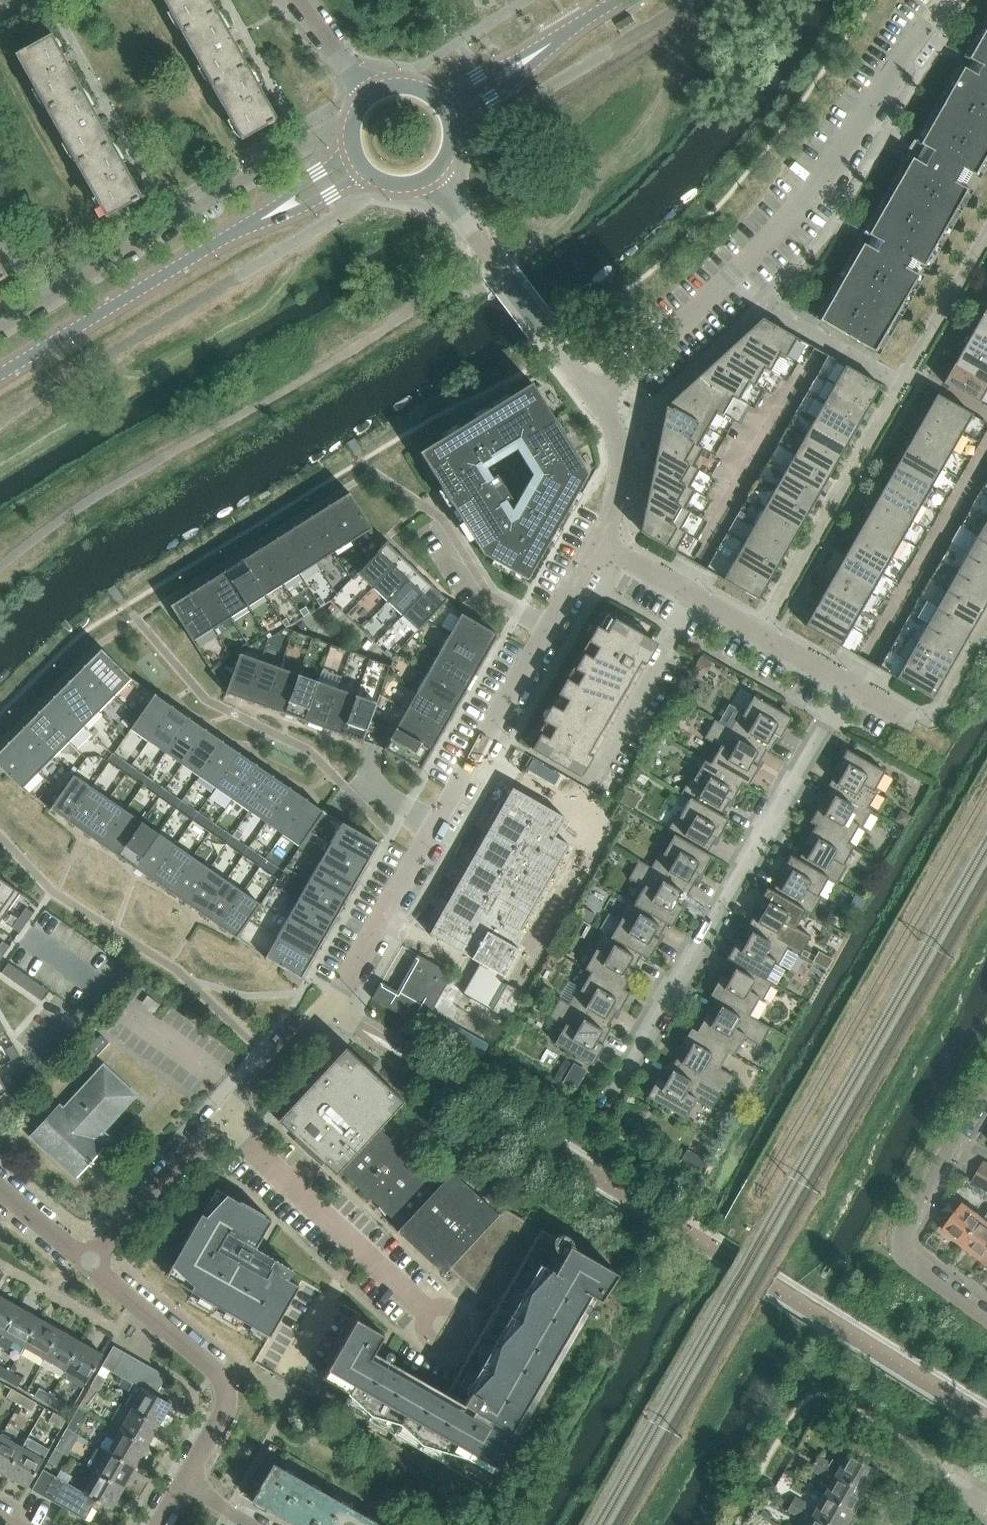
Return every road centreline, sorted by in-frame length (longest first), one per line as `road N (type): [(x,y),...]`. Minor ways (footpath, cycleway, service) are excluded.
road 1 (residential): [(224,1118),(331,1007),(597,542)]
road 2 (residential): [(940,0),(784,224),(597,396)]
road 3 (residential): [(851,687),(620,1083)]
road 4 (tertiary): [(0,374),(262,215)]
road 5 (residential): [(440,1324),(224,1118)]
road 6 (residential): [(851,687),(597,542)]
road 7 (residential): [(986,1320),(902,1256),(917,1212),(986,1092)]
road 8 (residential): [(597,396),(432,174)]
road 9 (residential): [(166,1478),(206,1379),(195,1354),(88,1264)]
road 10 (residential): [(88,1264),(224,1118)]
road 11 (residential): [(597,542),(616,506),(622,460),(597,396)]
road 12 (residential): [(368,95),(294,0)]

